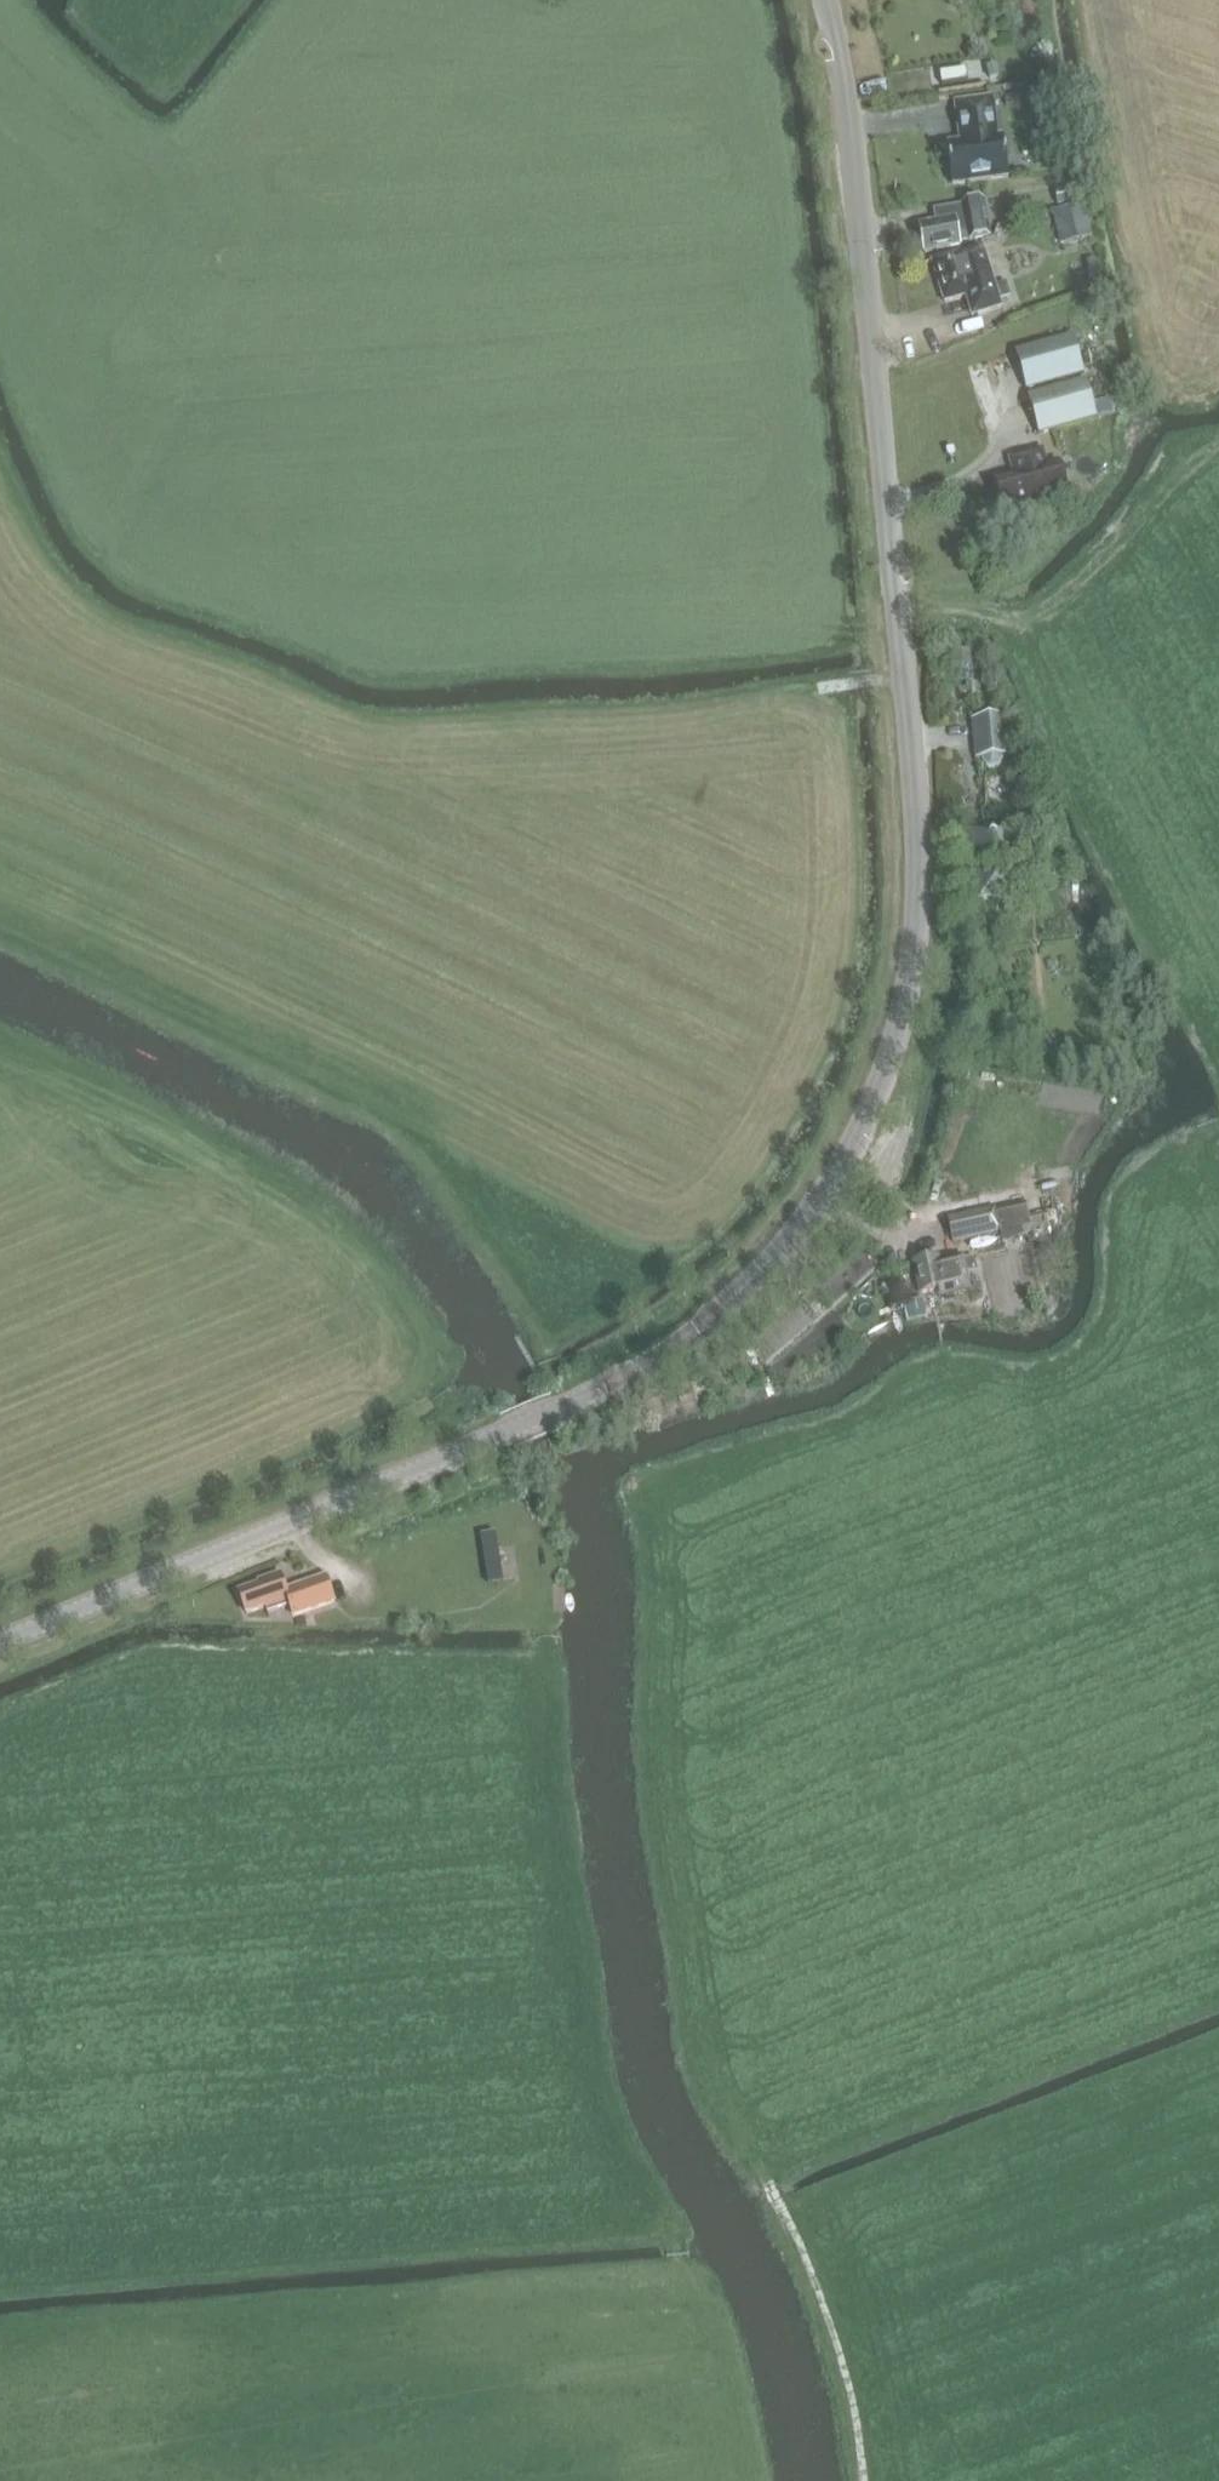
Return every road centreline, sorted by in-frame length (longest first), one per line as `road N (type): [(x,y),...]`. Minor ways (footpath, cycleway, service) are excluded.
road 1 (secondary): [(0,1642),(557,1410),(727,1307),(789,1242),(836,1174),(905,1012),(917,857),(856,185),(839,43),(824,0)]

